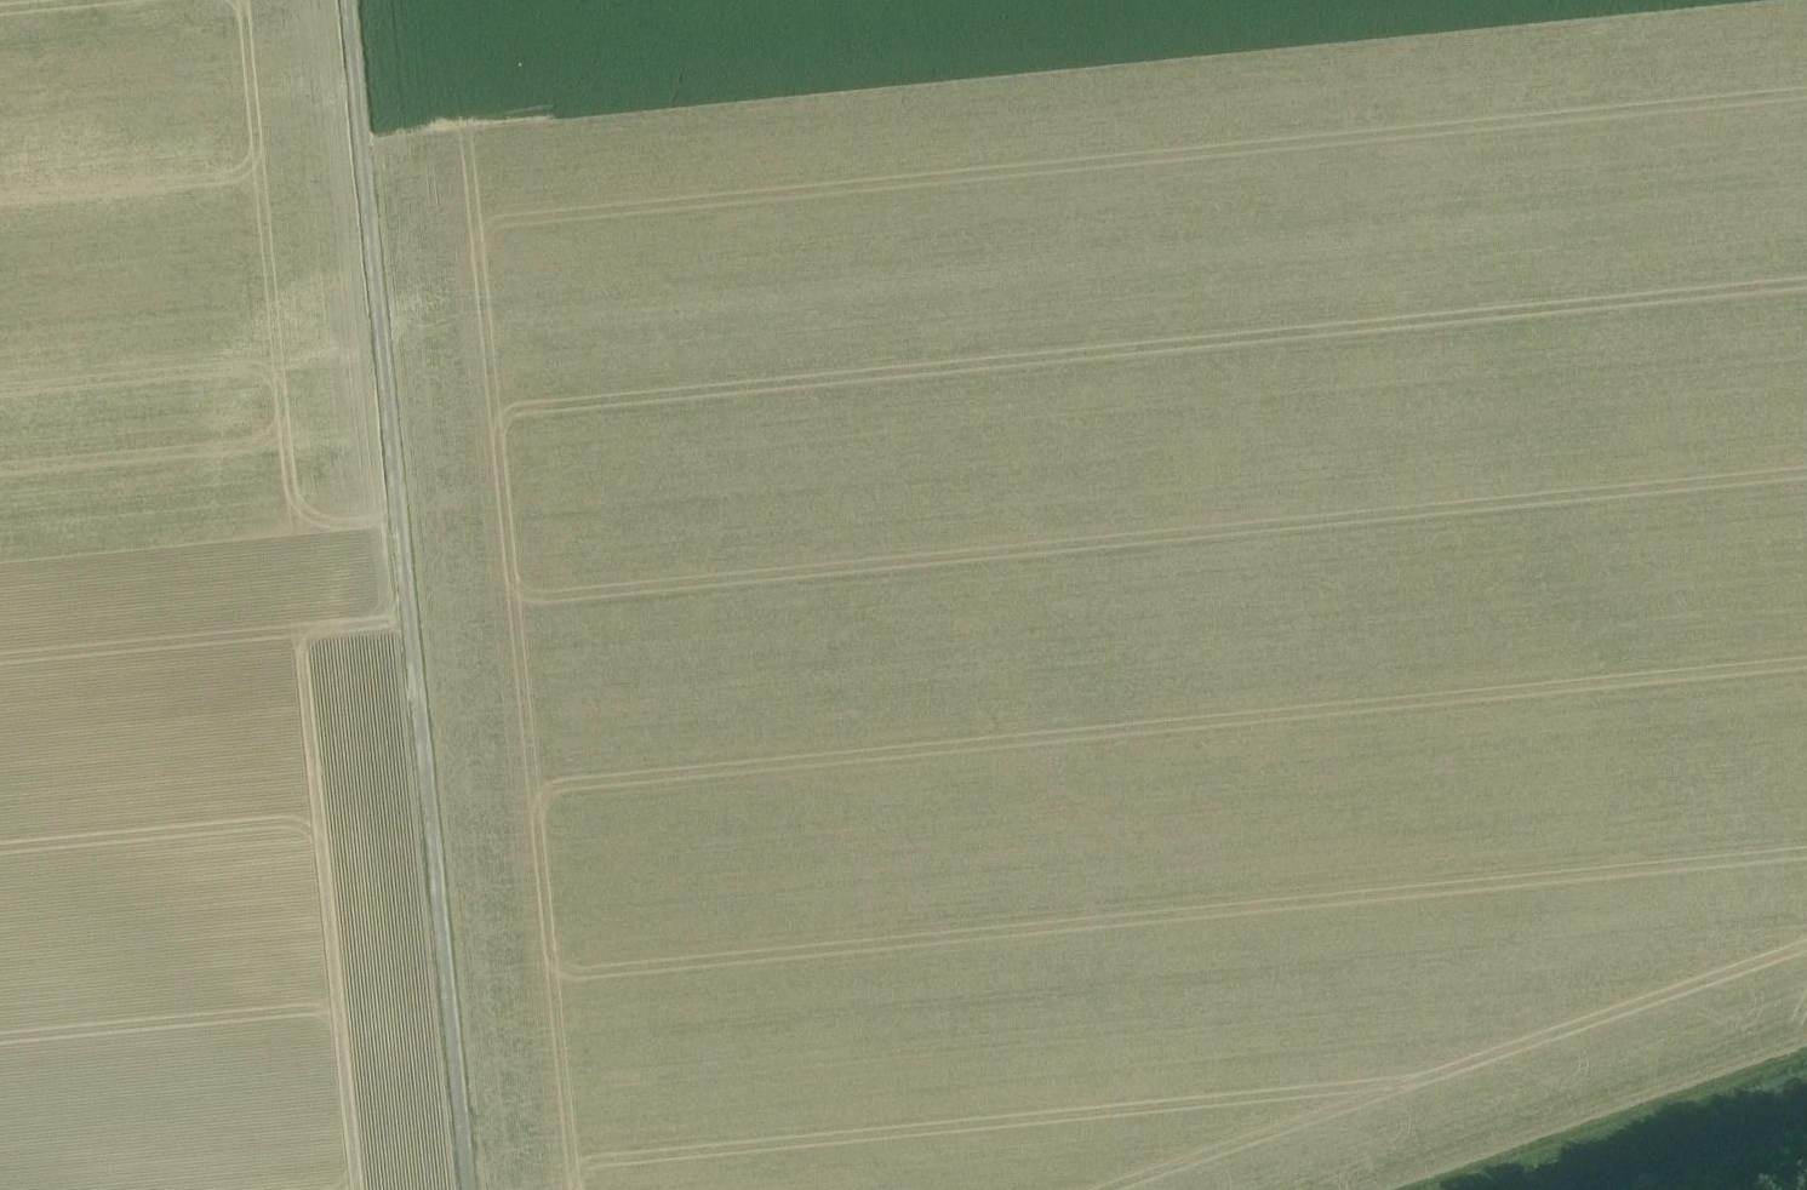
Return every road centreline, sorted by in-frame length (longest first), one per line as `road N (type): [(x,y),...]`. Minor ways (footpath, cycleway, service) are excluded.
road 1 (track): [(473,1189),(355,0)]
road 2 (track): [(1806,1055),(1425,1189)]

